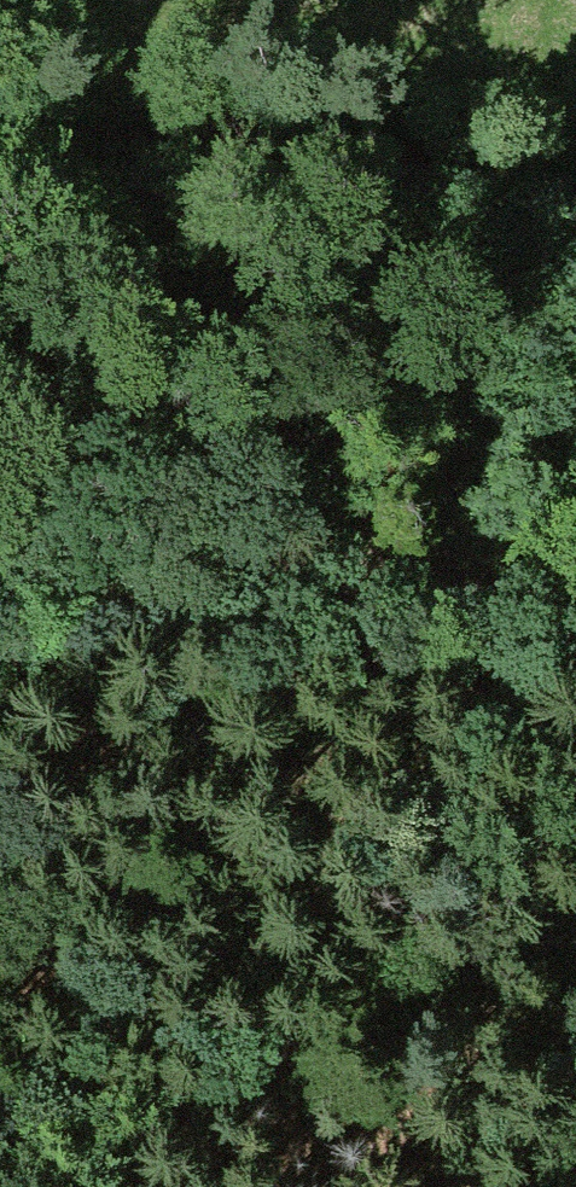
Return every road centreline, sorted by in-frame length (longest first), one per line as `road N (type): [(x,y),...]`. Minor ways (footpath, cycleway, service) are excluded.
road 1 (track): [(0,1181),(183,1107),(575,914)]
road 2 (track): [(0,146),(182,134),(538,168),(575,182)]
road 3 (track): [(226,566),(575,579)]
road 4 (track): [(0,669),(226,566)]

